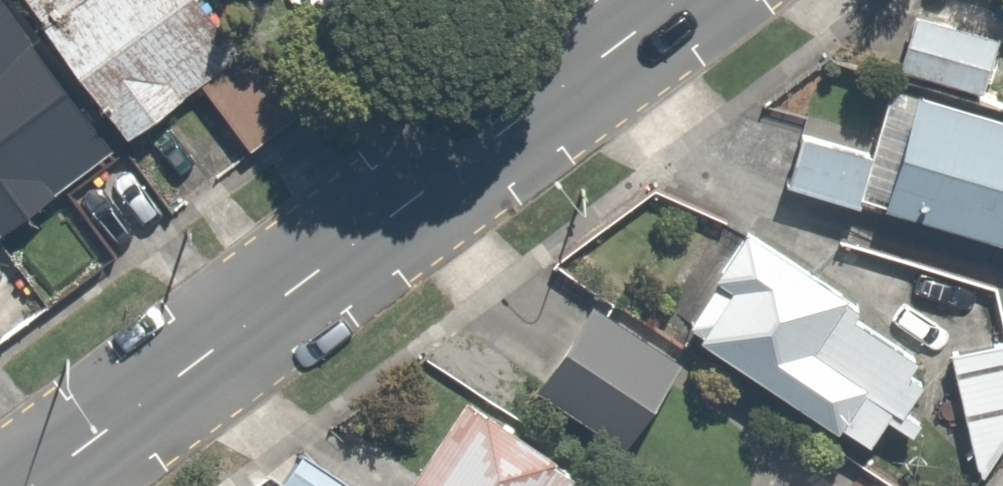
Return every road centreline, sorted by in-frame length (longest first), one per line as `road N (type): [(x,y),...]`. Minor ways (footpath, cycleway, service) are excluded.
road 1 (secondary): [(681,0),(34,485)]

